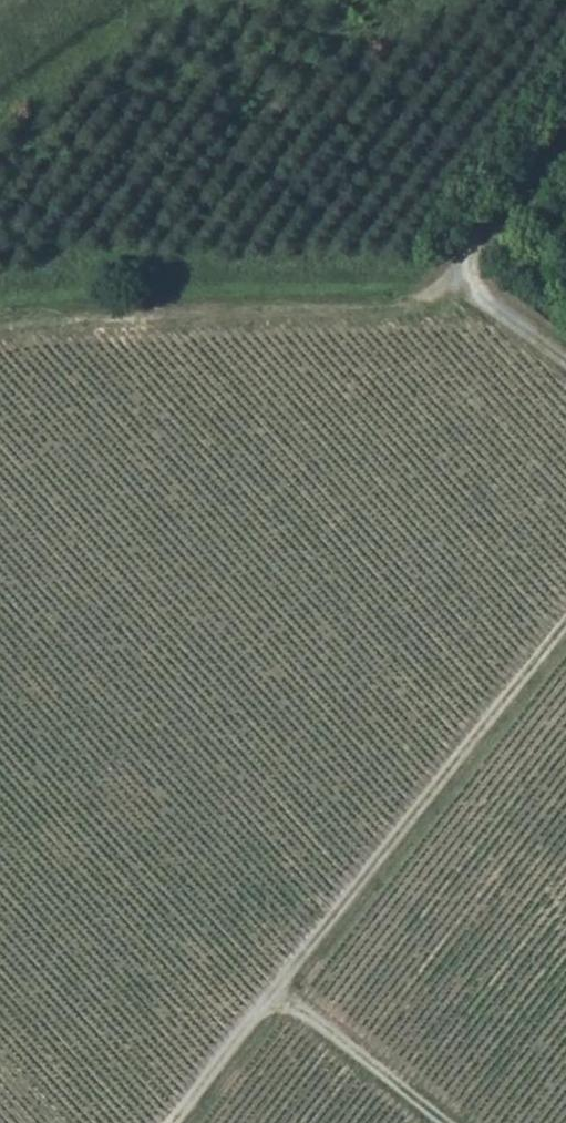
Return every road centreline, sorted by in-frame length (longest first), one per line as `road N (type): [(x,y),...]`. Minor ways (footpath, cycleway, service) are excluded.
road 1 (unclassified): [(175,1122),(565,625)]
road 2 (track): [(458,273),(402,317),(0,341)]
road 3 (unclassified): [(565,361),(458,273),(565,130)]
road 4 (track): [(276,994),(445,1122)]

